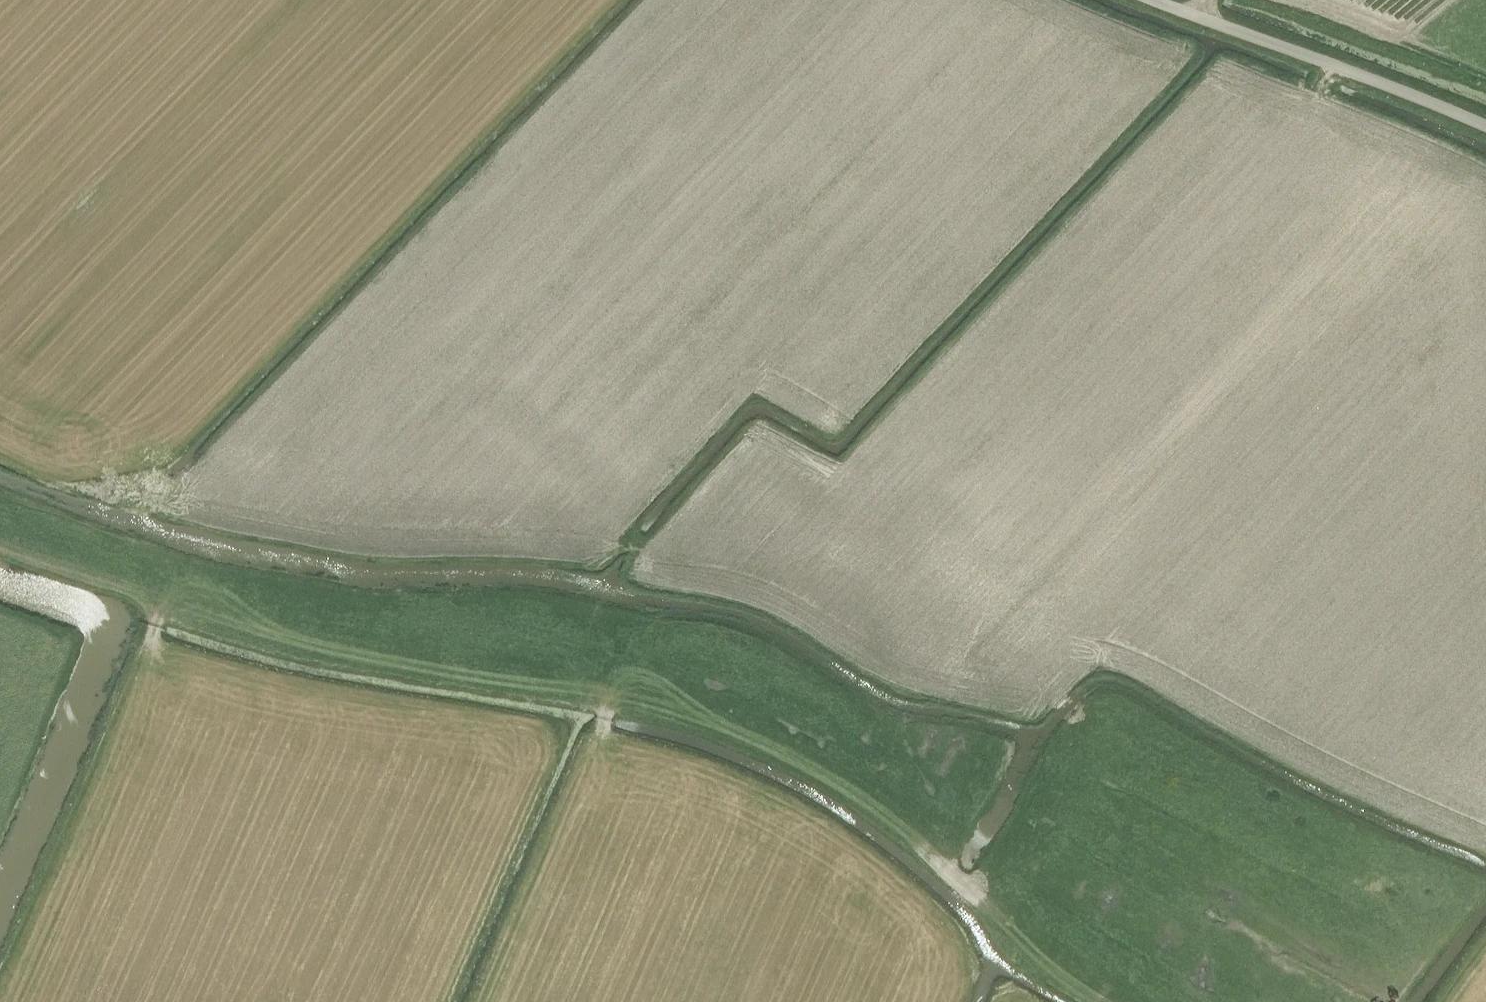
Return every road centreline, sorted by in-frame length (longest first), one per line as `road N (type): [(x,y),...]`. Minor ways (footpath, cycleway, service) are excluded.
road 1 (unclassified): [(1485,126),(1159,0)]

